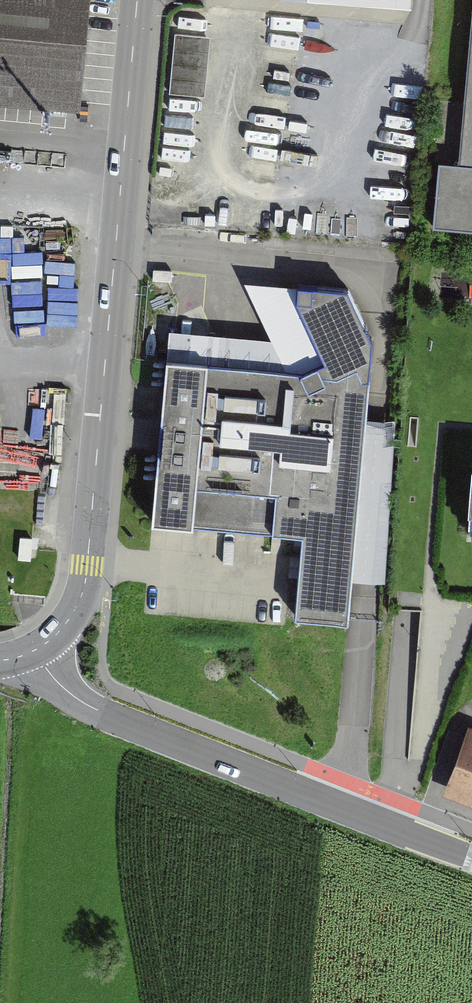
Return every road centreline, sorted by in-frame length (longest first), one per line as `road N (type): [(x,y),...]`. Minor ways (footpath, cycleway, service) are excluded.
road 1 (tertiary): [(138,0),(86,583),(68,621),(38,650)]
road 2 (tertiary): [(38,650),(61,688),(85,706),(471,857)]

